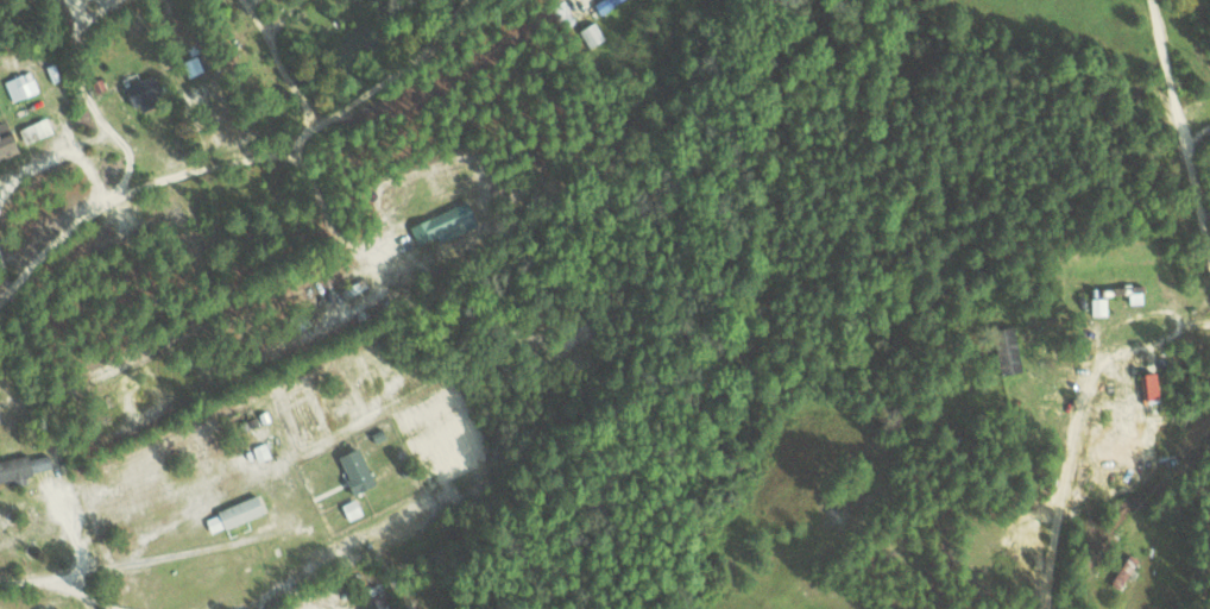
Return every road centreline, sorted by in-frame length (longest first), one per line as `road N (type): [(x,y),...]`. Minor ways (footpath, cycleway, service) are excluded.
road 1 (residential): [(0,292),(43,237),(99,197),(174,165),(258,152),(289,138),(397,69),(467,0)]
road 2 (residential): [(0,580),(176,552),(273,523)]
road 3 (residential): [(1150,0),(1209,247)]

